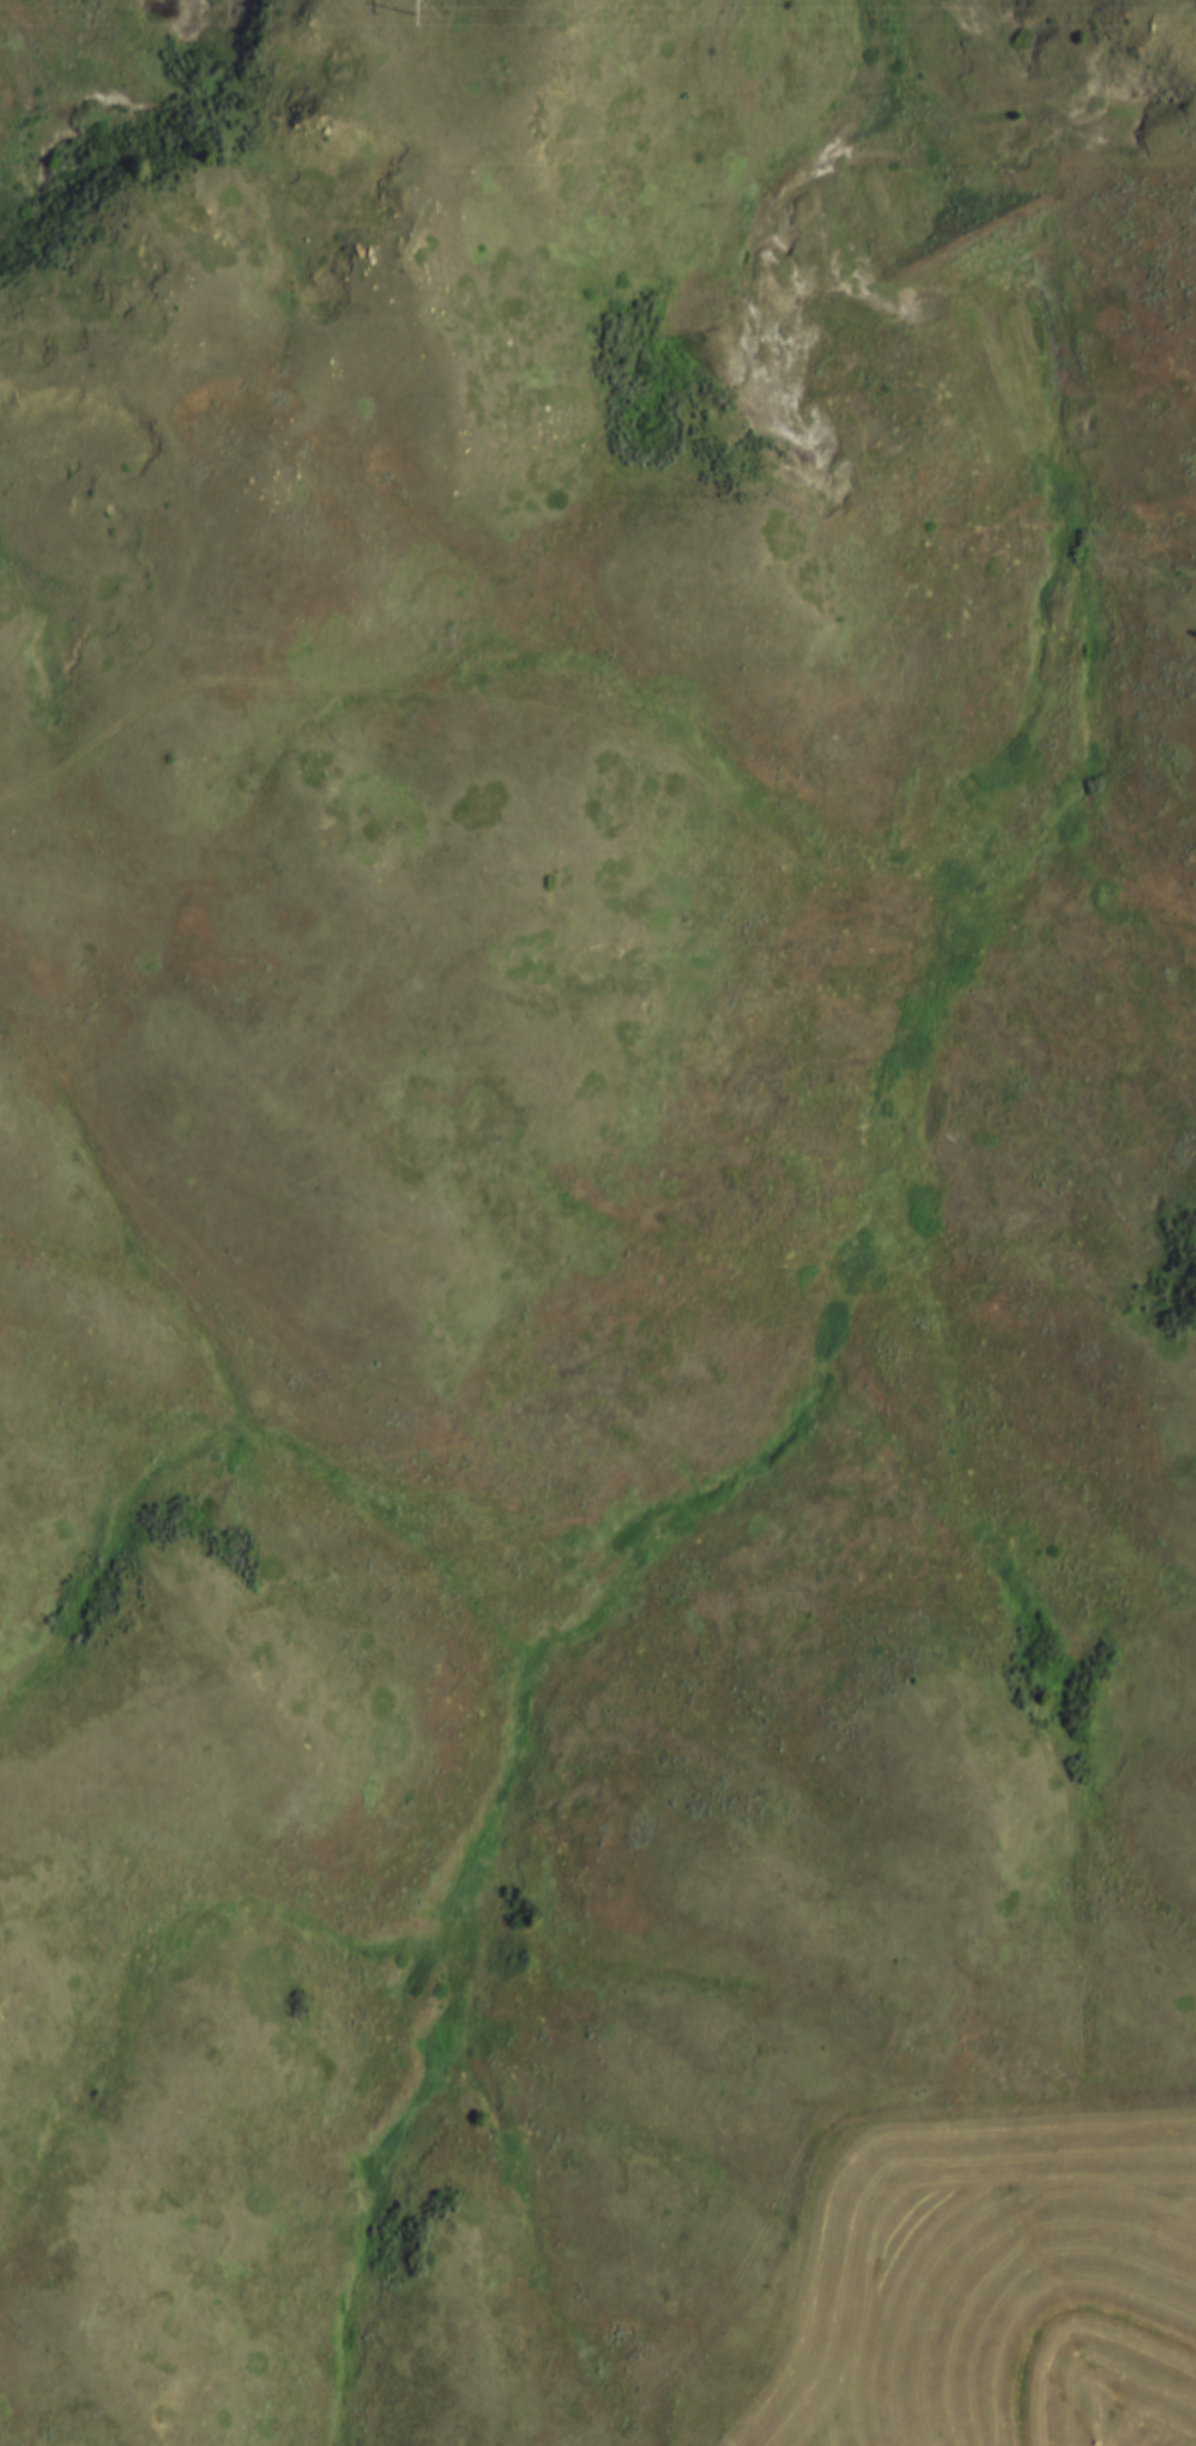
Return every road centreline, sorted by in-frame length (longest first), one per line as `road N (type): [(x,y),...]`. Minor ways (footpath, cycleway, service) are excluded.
road 1 (track): [(1195,2038),(1026,2046),(887,2090),(731,2253),(511,2445)]

